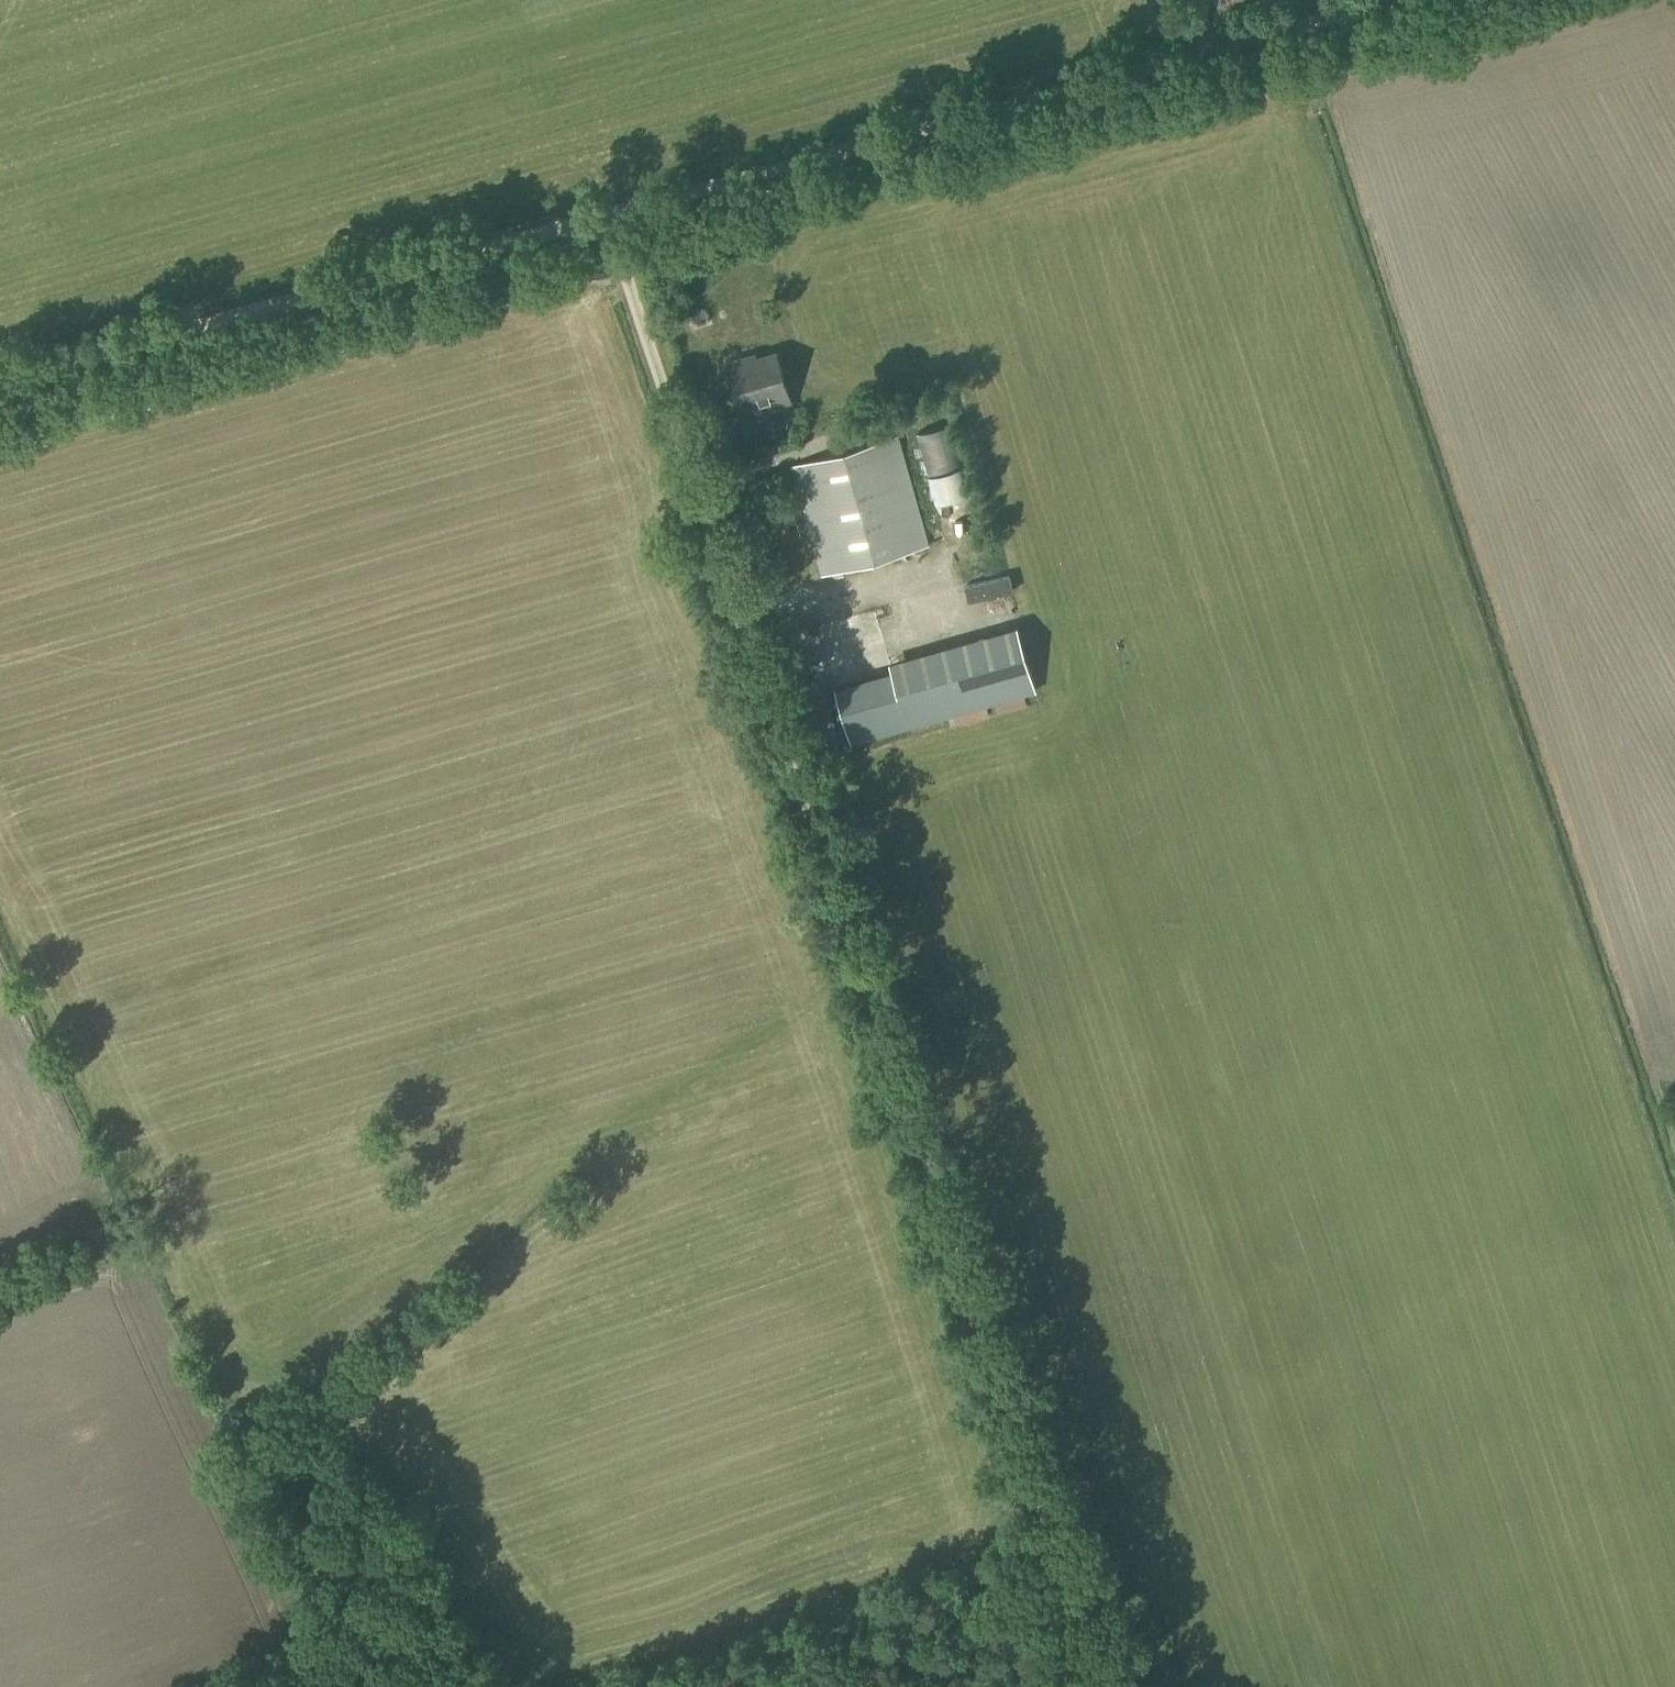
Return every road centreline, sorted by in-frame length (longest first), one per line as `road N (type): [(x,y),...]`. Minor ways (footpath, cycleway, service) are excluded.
road 1 (unclassified): [(733,622),(610,214),(1401,0)]
road 2 (track): [(733,622),(1105,1686)]
road 3 (track): [(610,214),(0,386)]

